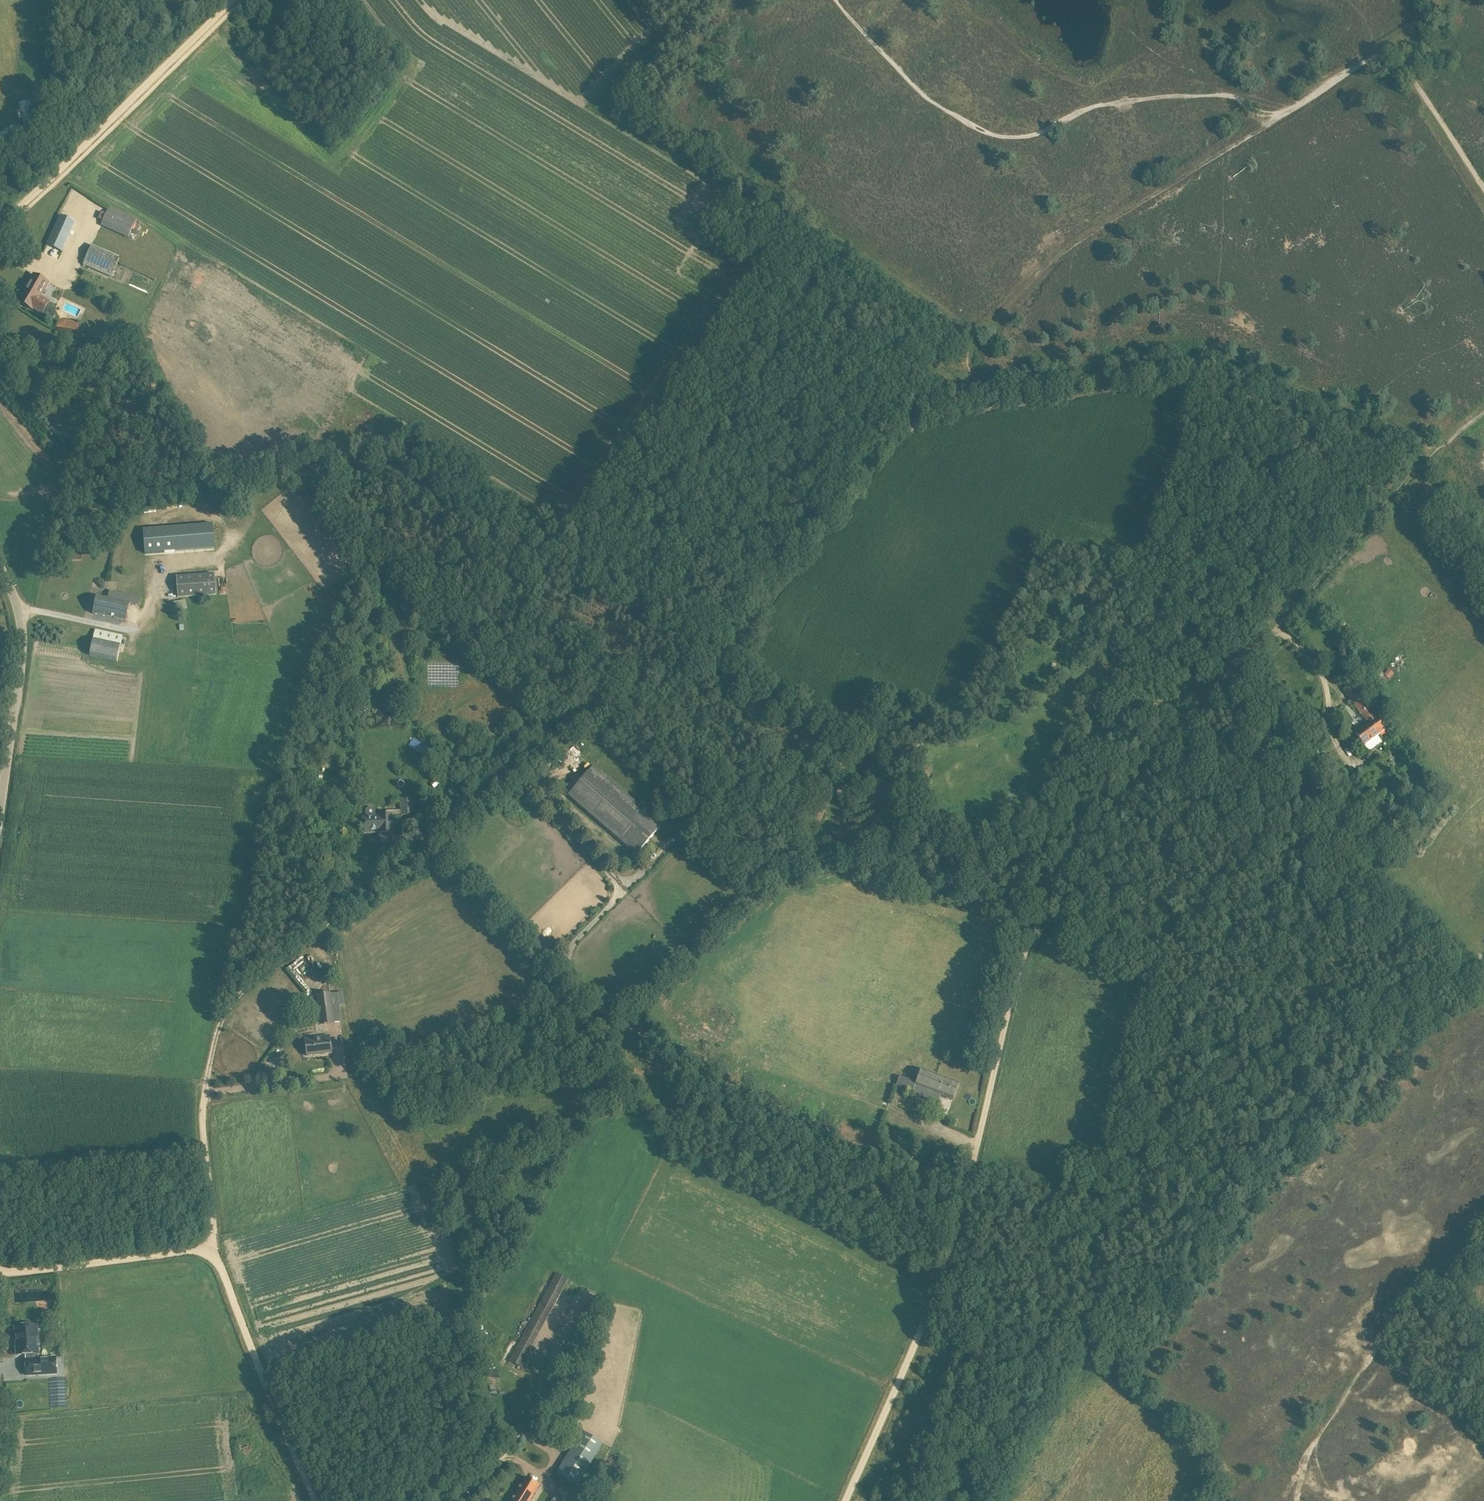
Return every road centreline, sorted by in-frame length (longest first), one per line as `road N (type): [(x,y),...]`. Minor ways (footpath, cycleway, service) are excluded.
road 1 (track): [(848,1500),(941,1280),(1032,937),(1166,746),(1429,454)]
road 2 (track): [(1429,454),(1417,432),(1219,355),(960,383),(979,330)]
road 3 (track): [(0,220),(229,0)]
road 4 (unclassified): [(314,1500),(210,1250)]
road 5 (unclassified): [(0,778),(20,623),(0,565)]
road 6 (unclassified): [(210,1250),(202,1106),(215,1034)]
road 7 (unclassified): [(0,1272),(210,1250)]
road 8 (track): [(1483,193),(1394,42)]

